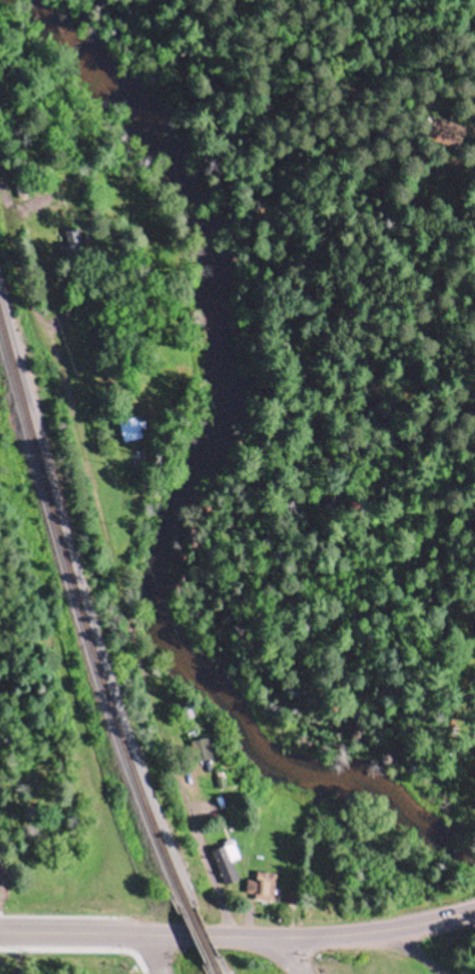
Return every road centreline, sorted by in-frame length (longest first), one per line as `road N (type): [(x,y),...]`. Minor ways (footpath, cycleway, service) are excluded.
road 1 (secondary): [(474,909),(330,937),(0,931)]

